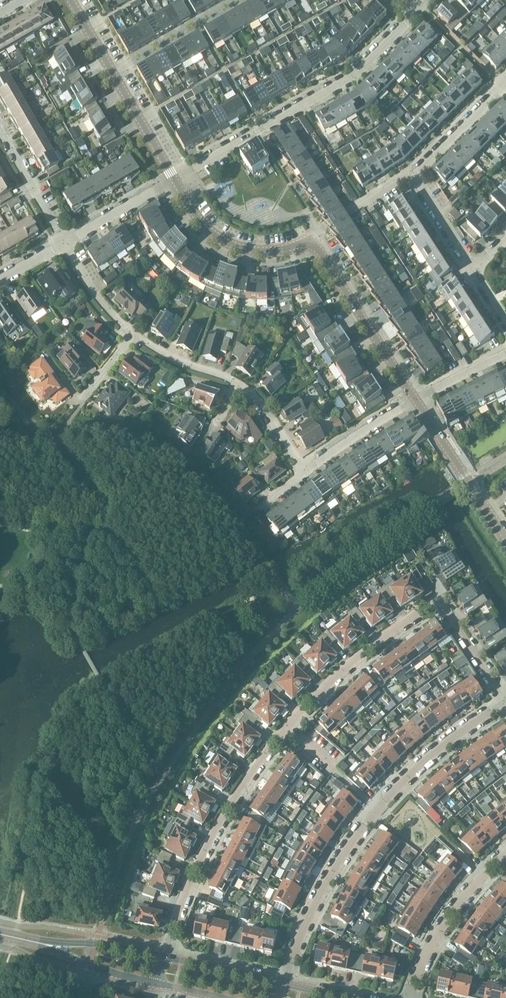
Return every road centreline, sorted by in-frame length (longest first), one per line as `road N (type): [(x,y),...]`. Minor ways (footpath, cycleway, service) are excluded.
road 1 (residential): [(503,703),(438,606),(365,650),(287,726),(225,810),(164,957)]
road 2 (residential): [(284,984),(317,899),(378,808),(443,745),(503,703)]
road 3 (residential): [(175,180),(349,74),(415,12)]
road 4 (tertiary): [(70,0),(175,180)]
road 5 (tertiary): [(311,243),(416,399)]
road 6 (residential): [(407,997),(446,923),(505,854)]
road 7 (tertiary): [(175,180),(200,223),(226,243),(266,251),(311,243)]
road 8 (tertiary): [(416,399),(505,535)]
road 9 (residential): [(306,471),(416,399)]
road 10 (residential): [(415,176),(505,85)]
road 11 (residential): [(64,242),(0,132)]
road 12 (residential): [(64,242),(175,180)]
road 13 (residential): [(415,176),(330,222),(311,243)]
road 14 (tertiary): [(284,984),(164,957)]

